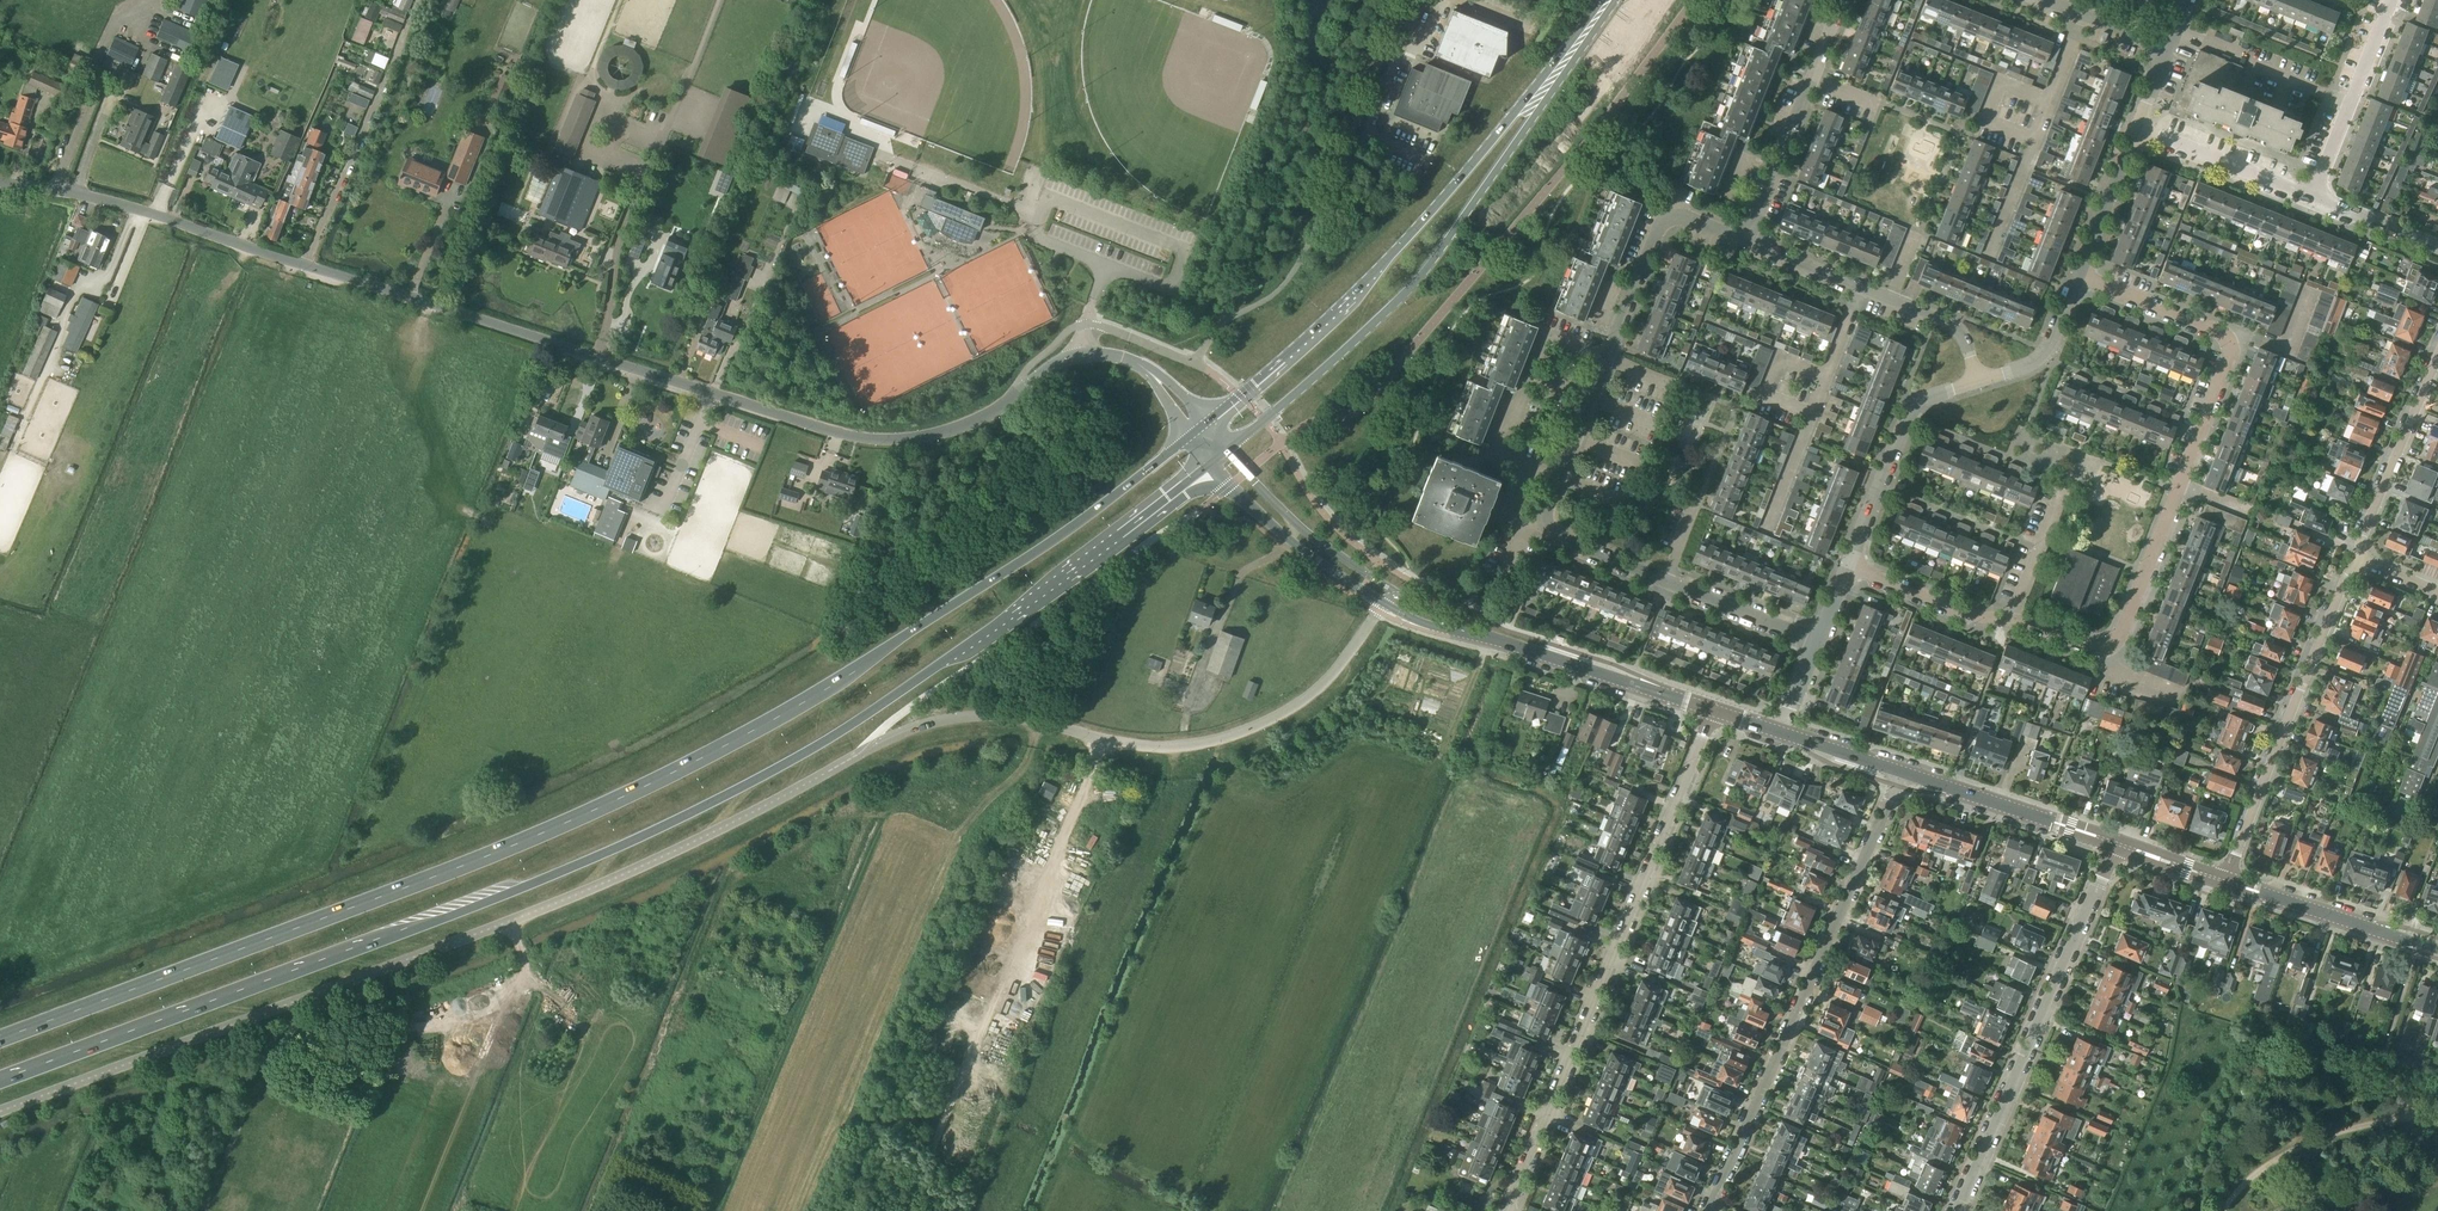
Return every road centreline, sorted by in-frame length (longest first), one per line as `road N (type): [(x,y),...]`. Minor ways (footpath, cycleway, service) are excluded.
road 1 (secondary): [(0,1080),(506,894),(752,782),(944,661),(1209,463)]
road 2 (secondary): [(1190,435),(1088,515),(855,671),(673,772),(458,868),(0,1039)]
road 3 (unclassified): [(1134,364),(1108,354),(1064,360),(996,412),(950,431),(863,439),(110,201),(0,183)]
road 4 (residential): [(1816,649),(1554,540),(1546,527),(1543,517),(1670,210)]
road 5 (residential): [(1507,1210),(1714,710)]
road 6 (secondary): [(1225,451),(1419,278),(1577,48)]
road 7 (secondary): [(1577,48),(1378,269),(1205,423)]
road 8 (residential): [(2109,650),(2124,630),(2230,347),(2083,275)]
road 9 (residential): [(1903,774),(1711,1210)]
road 10 (residential): [(1959,1210),(2115,843)]
road 11 (unclassified): [(1047,723),(1172,747),(1251,729),(1313,692),(1377,611)]
road 12 (track): [(1218,325),(1356,0)]
road 13 (residential): [(2227,881),(2346,574),(2365,560)]
road 14 (residential): [(1977,382),(1959,330),(1744,241)]
road 15 (residential): [(2109,650),(2083,655),(1851,566)]
road 16 (residential): [(1744,241),(1842,0)]
road 17 (residential): [(1851,566),(1912,403),(1977,382)]
road 18 (unclassified): [(1209,463),(1289,539),(1383,603)]
road 19 (residential): [(2115,843),(1903,774)]
road 20 (residential): [(2437,950),(2227,881)]
road 21 (residential): [(2365,560),(2363,535),(2437,357)]
road 22 (residential): [(2312,198),(2391,0)]
road 23 (residential): [(1496,640),(1683,701)]
road 24 (residential): [(2312,198),(2137,124)]
road 25 (residential): [(1977,382),(2049,357),(2083,275)]
road 26 (residential): [(2083,275),(2137,124)]
road 27 (residential): [(1370,149),(1427,0)]
road 28 (residential): [(2032,142),(1986,124),(2002,83),(2048,102)]
road 29 (residential): [(2437,247),(2312,198)]
road 30 (residential): [(1903,774),(1779,733)]
road 31 (unclassified): [(1496,640),(1398,594),(1383,603)]
road 32 (residential): [(1987,257),(2032,142)]

